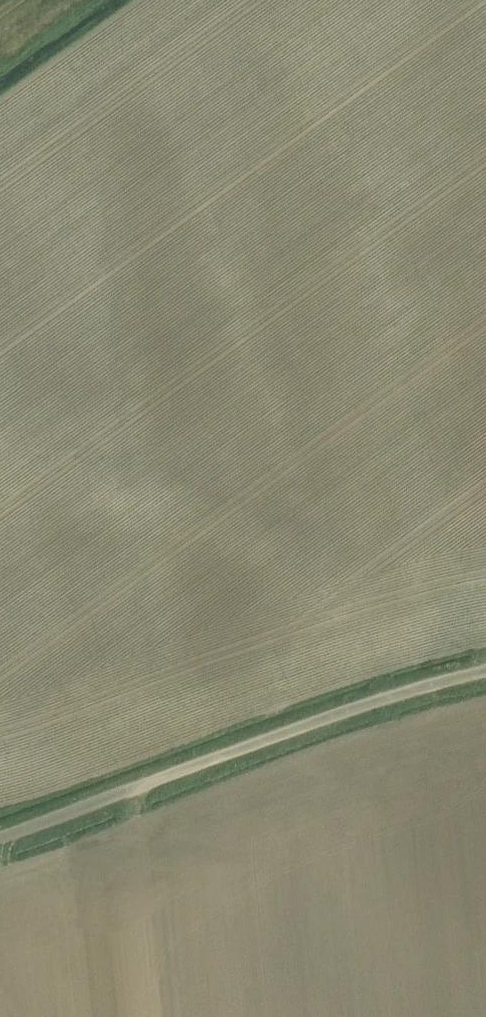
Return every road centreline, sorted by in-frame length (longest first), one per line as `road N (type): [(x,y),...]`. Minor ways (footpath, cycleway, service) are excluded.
road 1 (unclassified): [(0,837),(485,673)]

